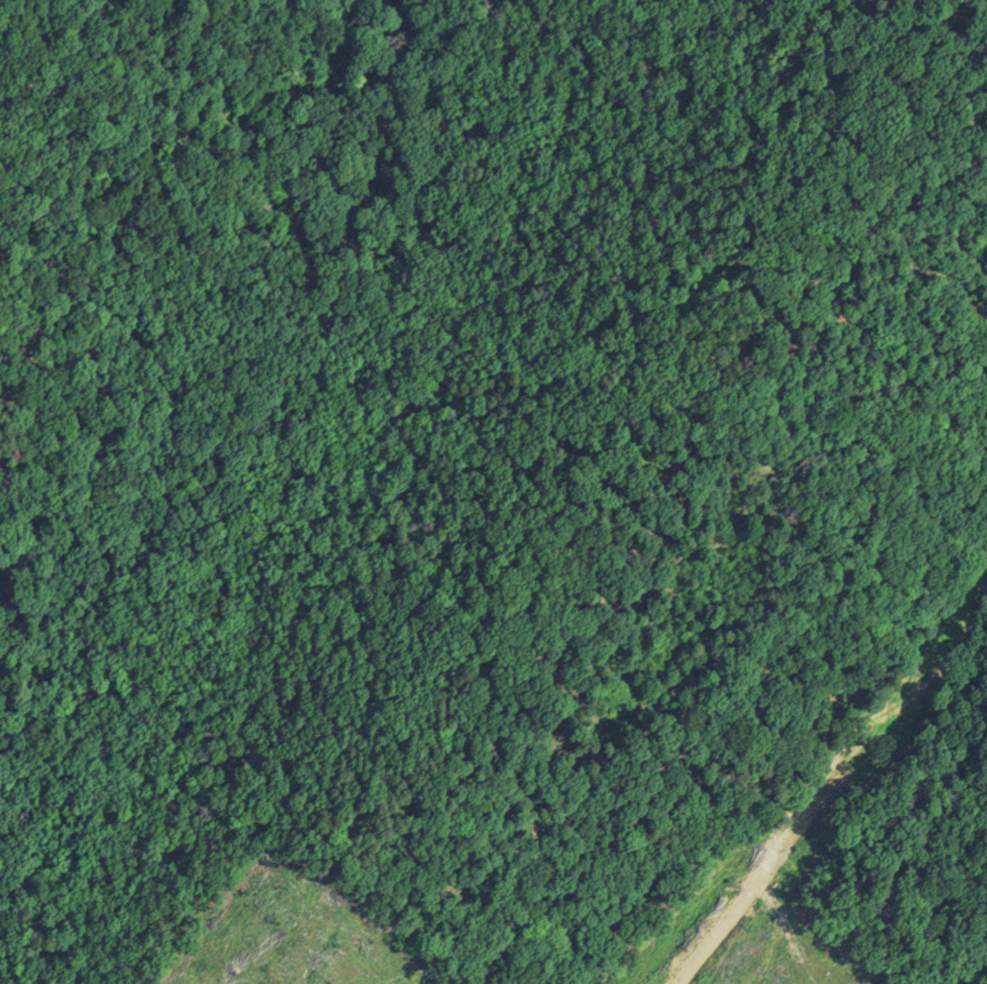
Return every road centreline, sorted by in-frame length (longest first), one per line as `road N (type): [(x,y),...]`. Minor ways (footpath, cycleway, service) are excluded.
road 1 (track): [(986,587),(949,660),(888,722),(829,760),(786,824),(755,896),(686,983)]

